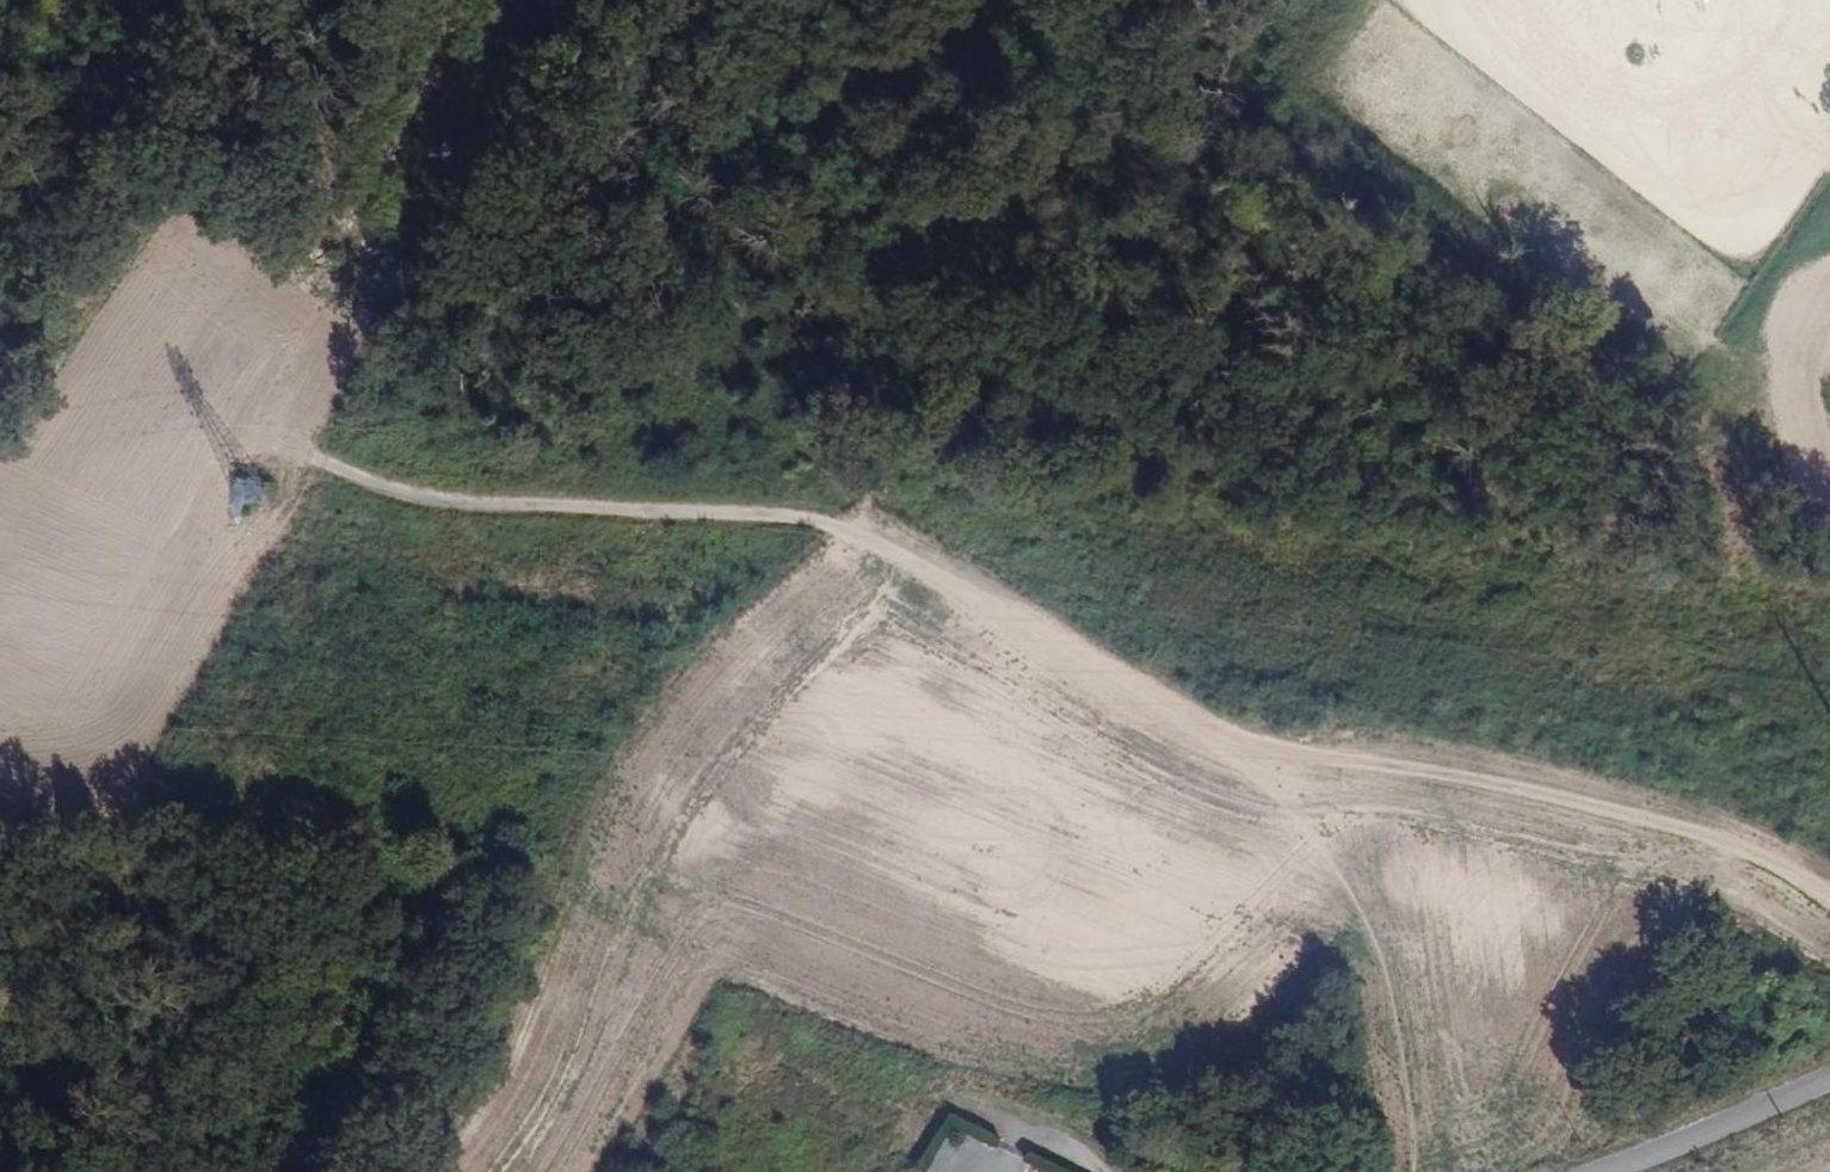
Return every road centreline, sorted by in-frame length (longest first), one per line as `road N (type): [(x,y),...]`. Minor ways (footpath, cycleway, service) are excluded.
road 1 (unclassified): [(1829,1090),(1640,1171)]
road 2 (unclassified): [(1129,1171),(941,1107)]

